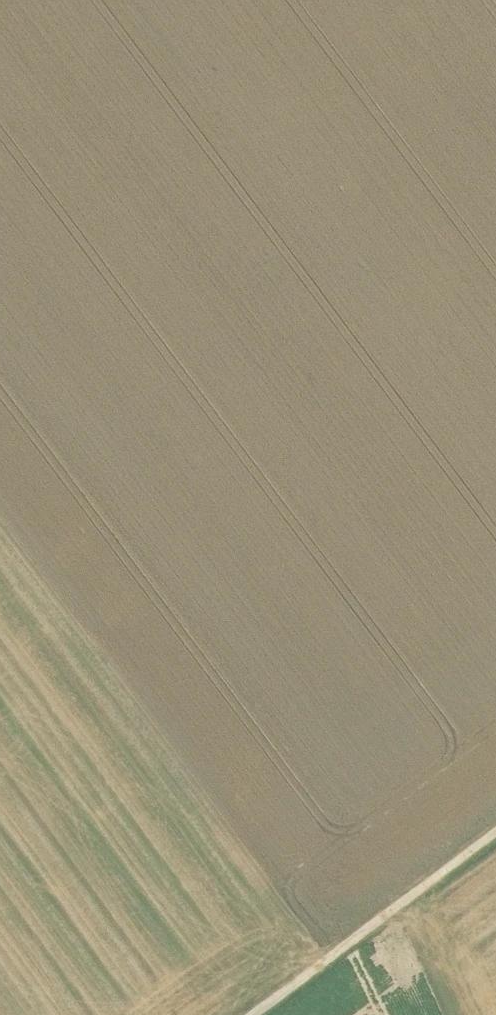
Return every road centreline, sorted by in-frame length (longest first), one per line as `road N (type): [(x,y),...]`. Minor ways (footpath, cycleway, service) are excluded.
road 1 (track): [(495,836),(254,1014)]

